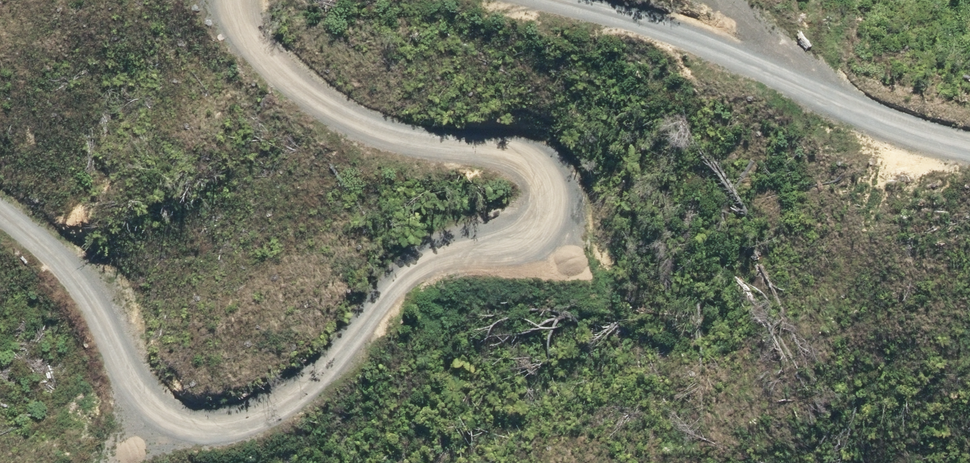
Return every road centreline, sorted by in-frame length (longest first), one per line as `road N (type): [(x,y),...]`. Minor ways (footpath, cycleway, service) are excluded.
road 1 (track): [(0,201),(173,416),(266,432),(480,251),(514,171),(330,123),(200,0)]
road 2 (track): [(969,133),(883,121),(771,41)]
road 3 (track): [(612,0),(771,41)]

